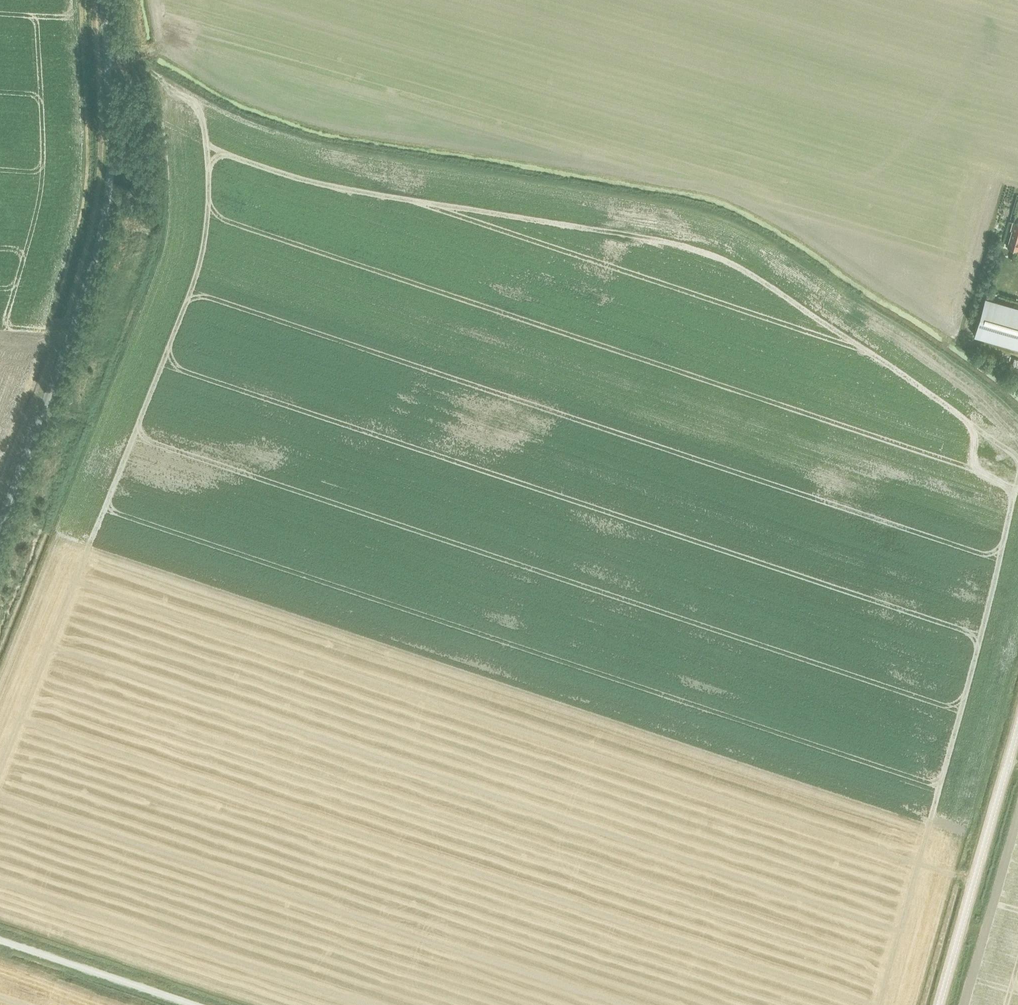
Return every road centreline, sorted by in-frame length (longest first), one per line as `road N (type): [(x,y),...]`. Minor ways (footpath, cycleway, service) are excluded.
road 1 (track): [(104,0),(112,179),(103,232),(0,522)]
road 2 (unclassified): [(939,1004),(1017,721)]
road 3 (unclassified): [(196,1004),(0,940)]

